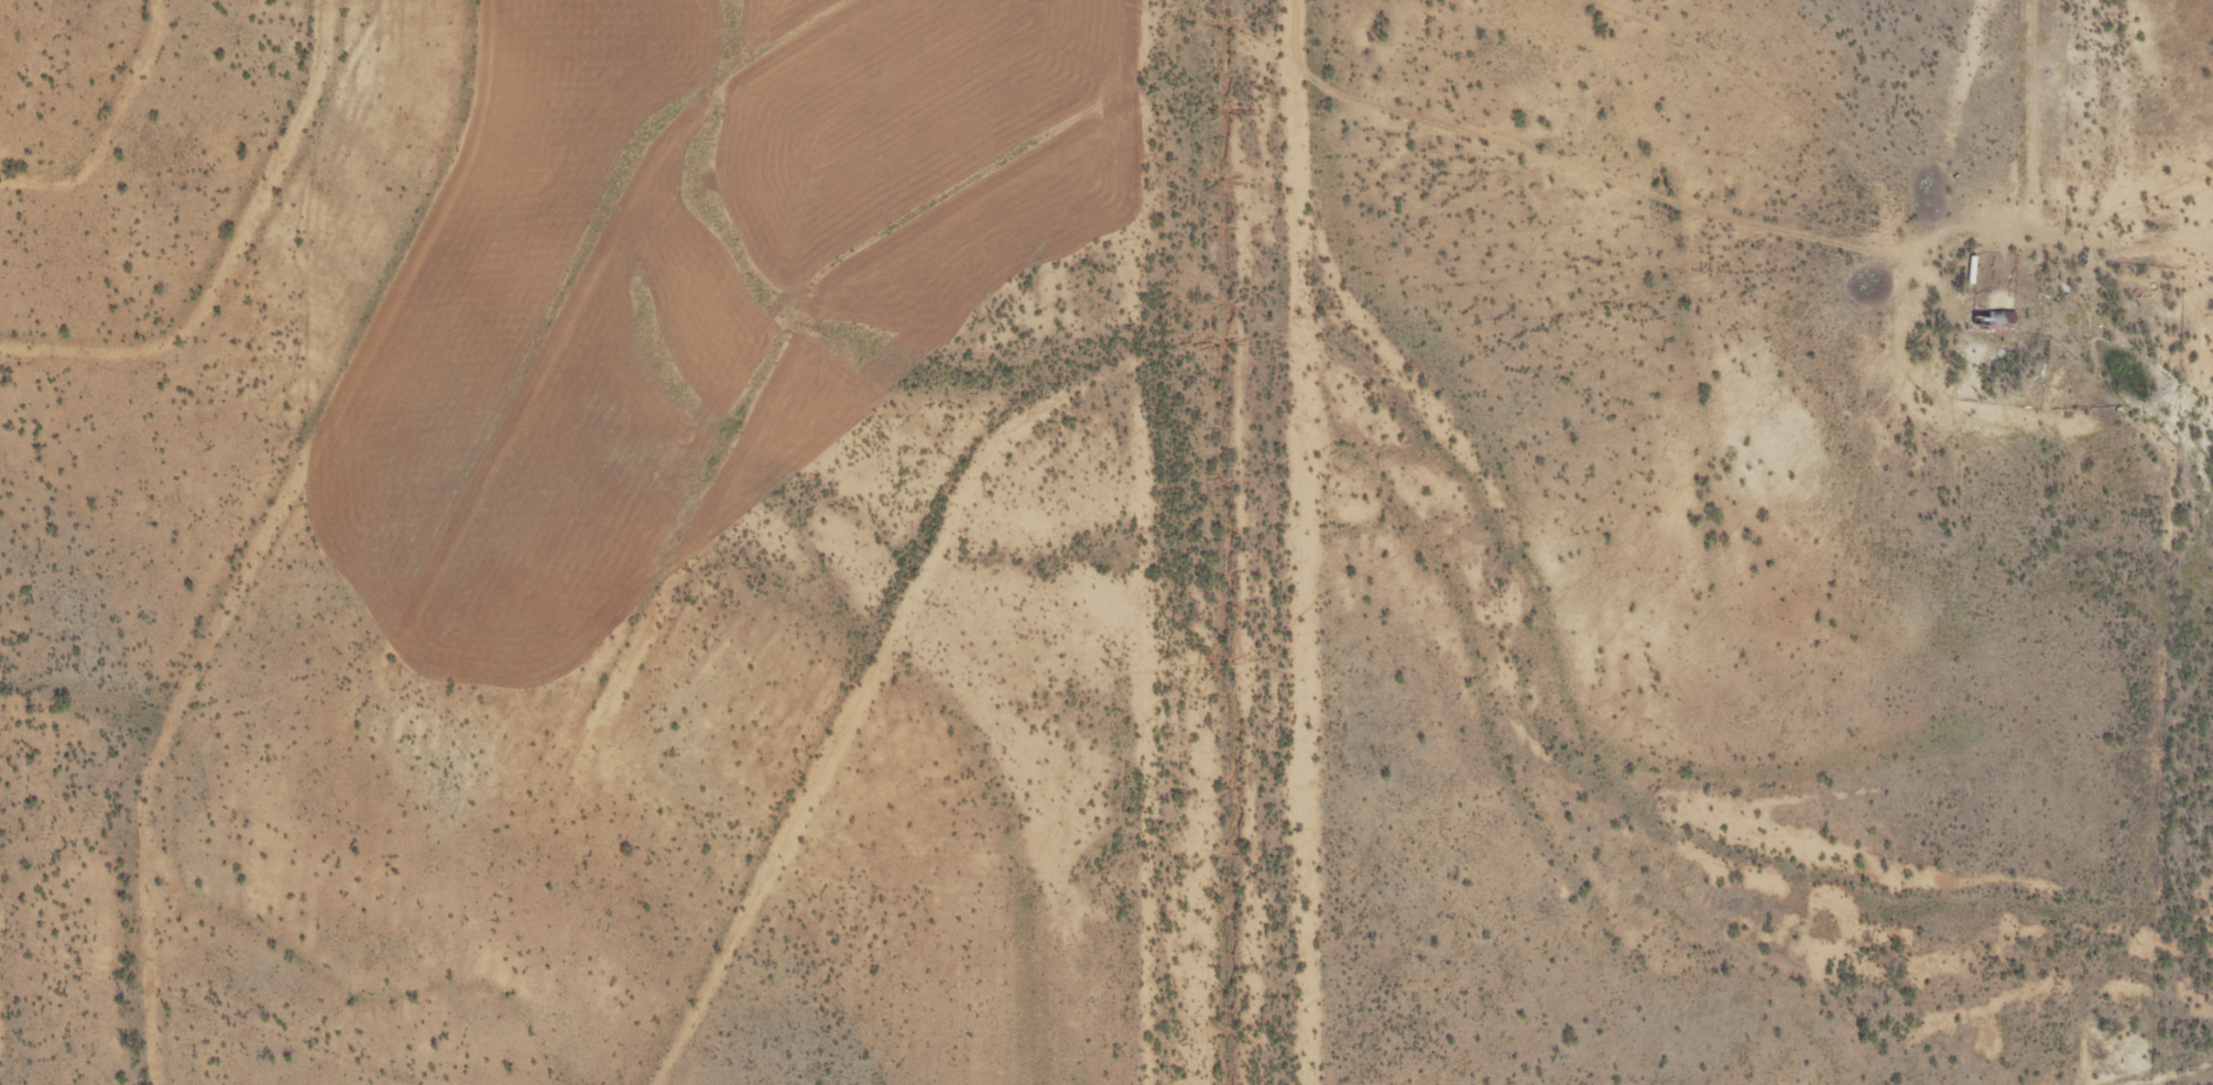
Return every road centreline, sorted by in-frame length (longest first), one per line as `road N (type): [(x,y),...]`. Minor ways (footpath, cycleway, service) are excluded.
road 1 (residential): [(2091,0),(2130,91),(2057,289)]

